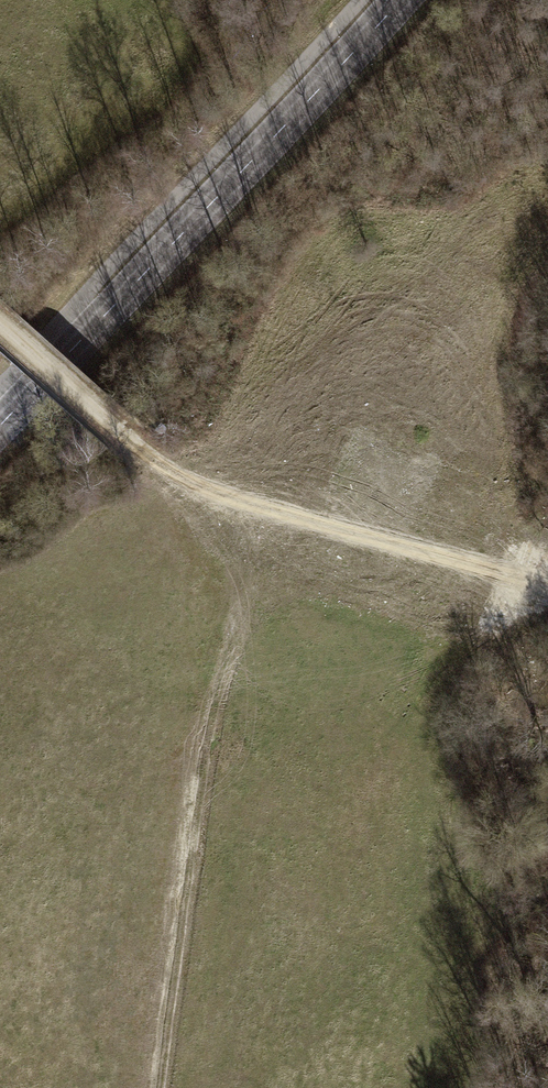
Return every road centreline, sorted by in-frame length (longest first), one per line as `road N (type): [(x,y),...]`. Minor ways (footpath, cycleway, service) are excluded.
road 1 (track): [(0,324),(132,442),(236,505),(382,519),(547,578)]
road 2 (track): [(167,1087),(236,505)]
road 3 (tertiary): [(402,0),(0,424)]

